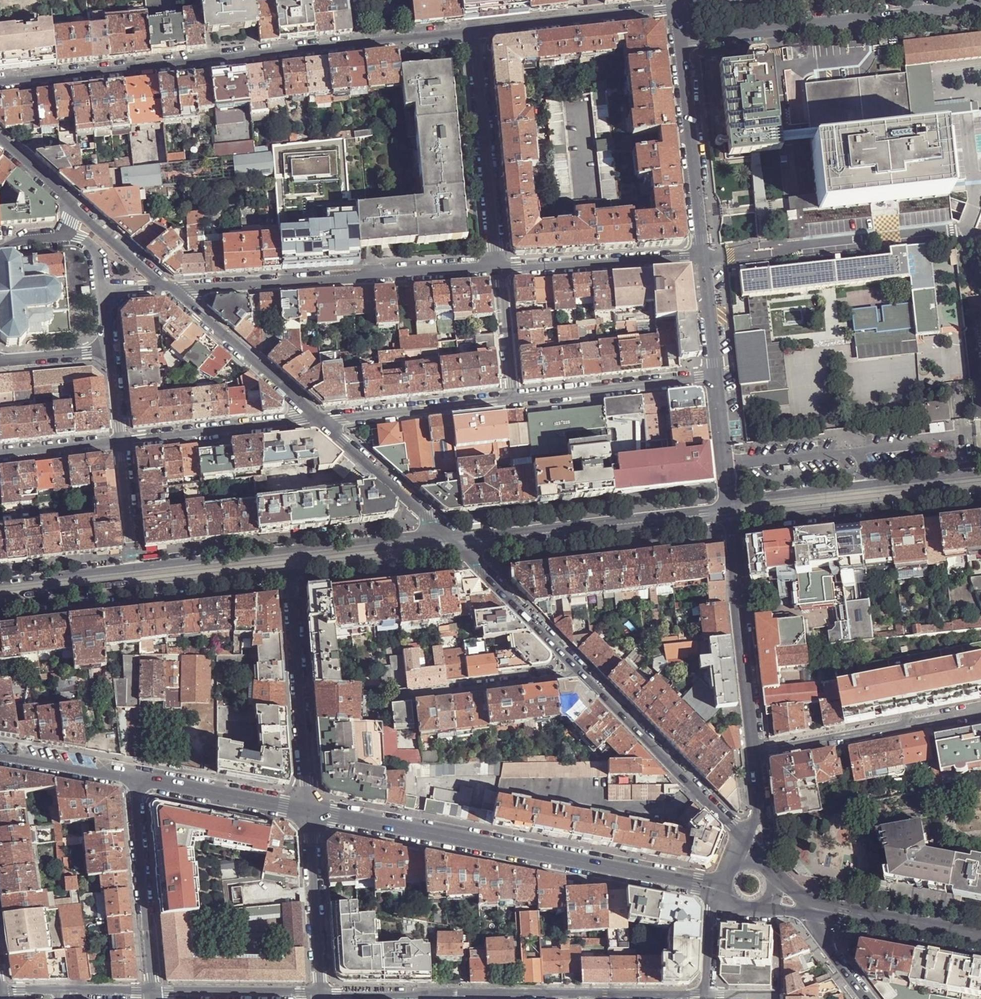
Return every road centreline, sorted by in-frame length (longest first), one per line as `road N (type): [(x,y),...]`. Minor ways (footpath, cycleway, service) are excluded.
road 1 (residential): [(0,84),(474,32)]
road 2 (residential): [(308,809),(721,890)]
road 3 (residential): [(458,539),(429,534),(131,569)]
road 4 (residential): [(496,269),(168,289)]
road 5 (residential): [(0,755),(308,809)]
road 6 (residential): [(0,607),(290,575)]
road 7 (residential): [(707,996),(427,993)]
road 8 (tertiary): [(732,508),(458,539)]
road 9 (residential): [(465,547),(732,516)]
road 10 (residential): [(980,472),(763,497),(732,508)]
road 11 (residential): [(732,516),(980,493)]
road 12 (residential): [(474,32),(496,269)]
road 13 (residential): [(679,38),(915,14)]
road 14 (tertiary): [(754,752),(732,516)]
road 15 (residential): [(290,575),(308,809)]
road 16 (tertiary): [(741,839),(579,674)]
road 17 (residential): [(754,752),(980,713)]
road 18 (tertiary): [(703,256),(679,38)]
road 19 (residential): [(703,256),(496,269)]
road 20 (residential): [(510,398),(716,379)]
road 21 (residential): [(474,32),(676,9)]
road 22 (residential): [(314,421),(510,398)]
road 23 (tertiary): [(314,421),(168,289)]
road 24 (residential): [(314,421),(121,441)]
road 25 (residential): [(390,698),(579,674)]
road 26 (tertiary): [(458,539),(314,421)]
road 27 (residential): [(308,809),(320,994)]
road 28 (residential): [(290,575),(443,559),(465,547)]
road 29 (tertiary): [(579,674),(465,547)]
road 30 (residential): [(320,994),(151,991)]
road 31 (tertiary): [(822,909),(980,941)]
road 32 (residential): [(151,991),(0,996)]
road 33 (residential): [(131,569),(0,582)]
road 34 (tertiary): [(732,508),(716,379)]
road 35 (residential): [(496,269),(510,398)]
road 36 (residential): [(121,441),(131,569)]
road 37 (tertiary): [(716,379),(703,256)]
road 38 (residential): [(121,441),(0,453)]

